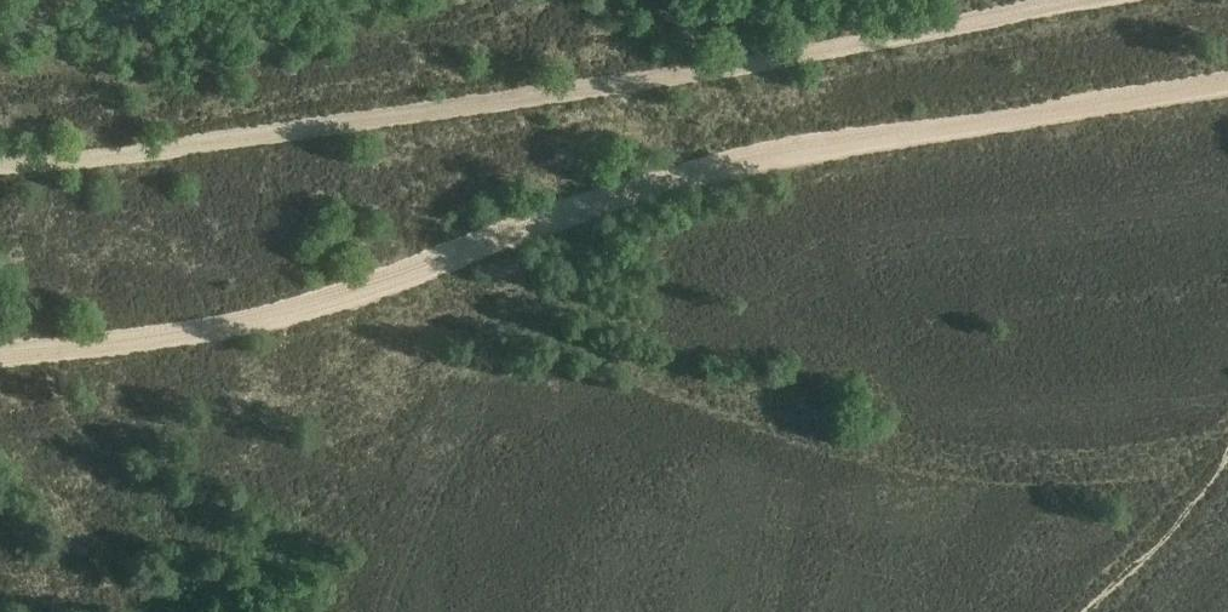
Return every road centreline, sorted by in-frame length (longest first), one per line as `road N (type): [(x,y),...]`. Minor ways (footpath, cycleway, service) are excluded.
road 1 (track): [(0,353),(226,323),(383,285),(706,158),(912,117),(1227,76)]
road 2 (track): [(1094,0),(858,47),(417,116),(94,164),(0,166)]

